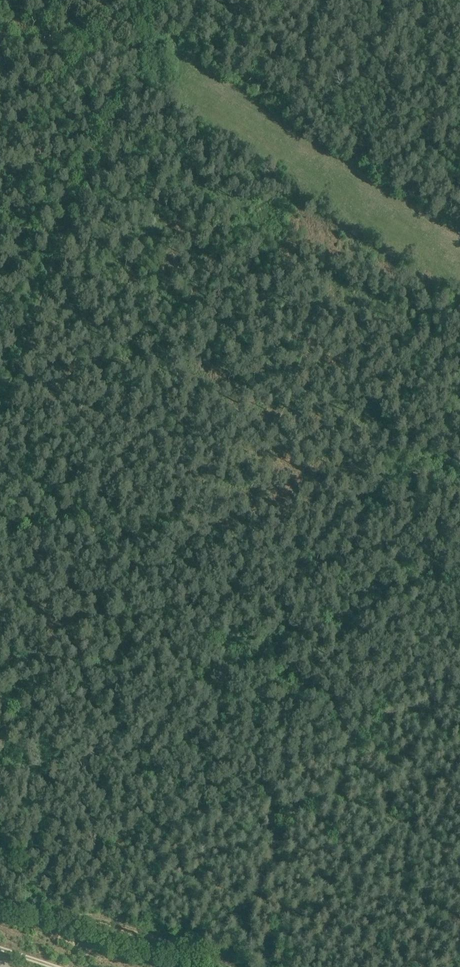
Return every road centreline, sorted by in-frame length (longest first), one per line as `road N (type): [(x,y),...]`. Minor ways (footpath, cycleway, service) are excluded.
road 1 (track): [(0,401),(161,0)]
road 2 (track): [(0,903),(125,927),(230,966)]

